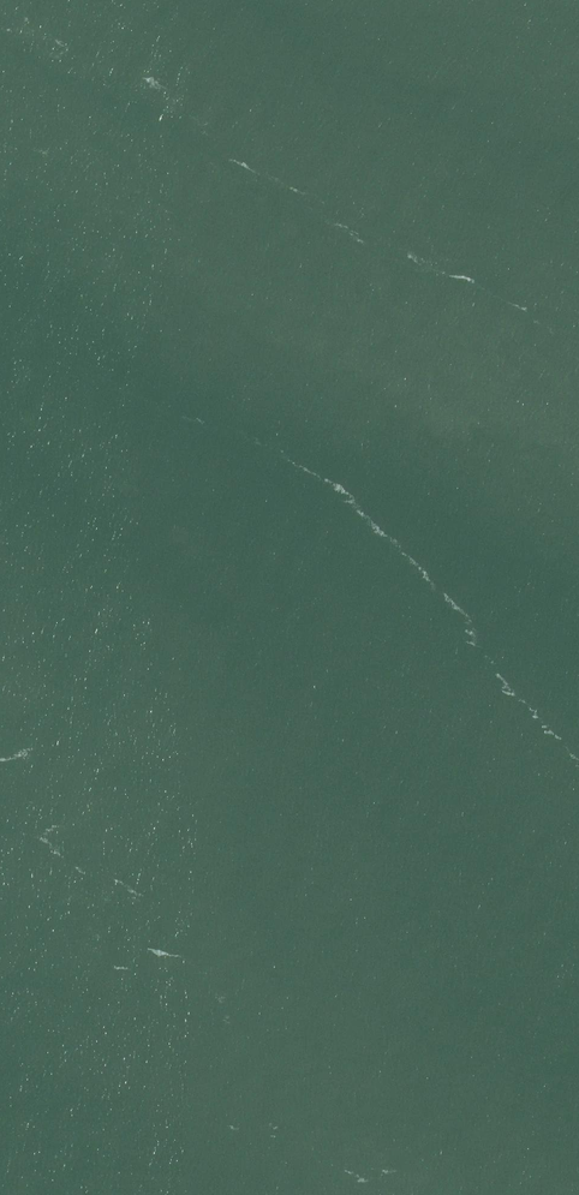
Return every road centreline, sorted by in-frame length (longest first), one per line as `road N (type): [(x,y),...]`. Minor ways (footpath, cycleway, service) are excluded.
road 1 (trunk): [(100,1194),(132,0)]
road 2 (trunk): [(91,0),(64,1194)]

